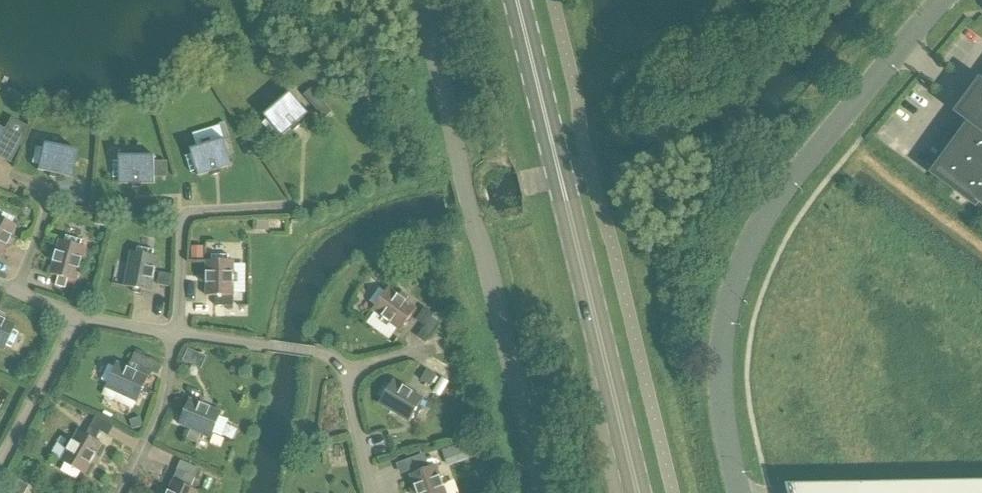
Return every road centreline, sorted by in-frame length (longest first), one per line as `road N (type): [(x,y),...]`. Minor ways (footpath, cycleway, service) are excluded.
road 1 (unclassified): [(742,492),(727,434),(724,362),(736,285),(764,229),(952,0)]
road 2 (unclassified): [(542,492),(421,0)]
road 3 (primary): [(637,492),(518,0)]
road 4 (residential): [(177,333),(316,351),(336,364),(348,377),(370,492)]
road 5 (residential): [(289,210),(190,215),(177,333)]
road 6 (residential): [(177,333),(155,432),(124,492)]
road 7 (residential): [(77,313),(0,460)]
road 8 (residential): [(15,293),(49,202),(0,183)]

